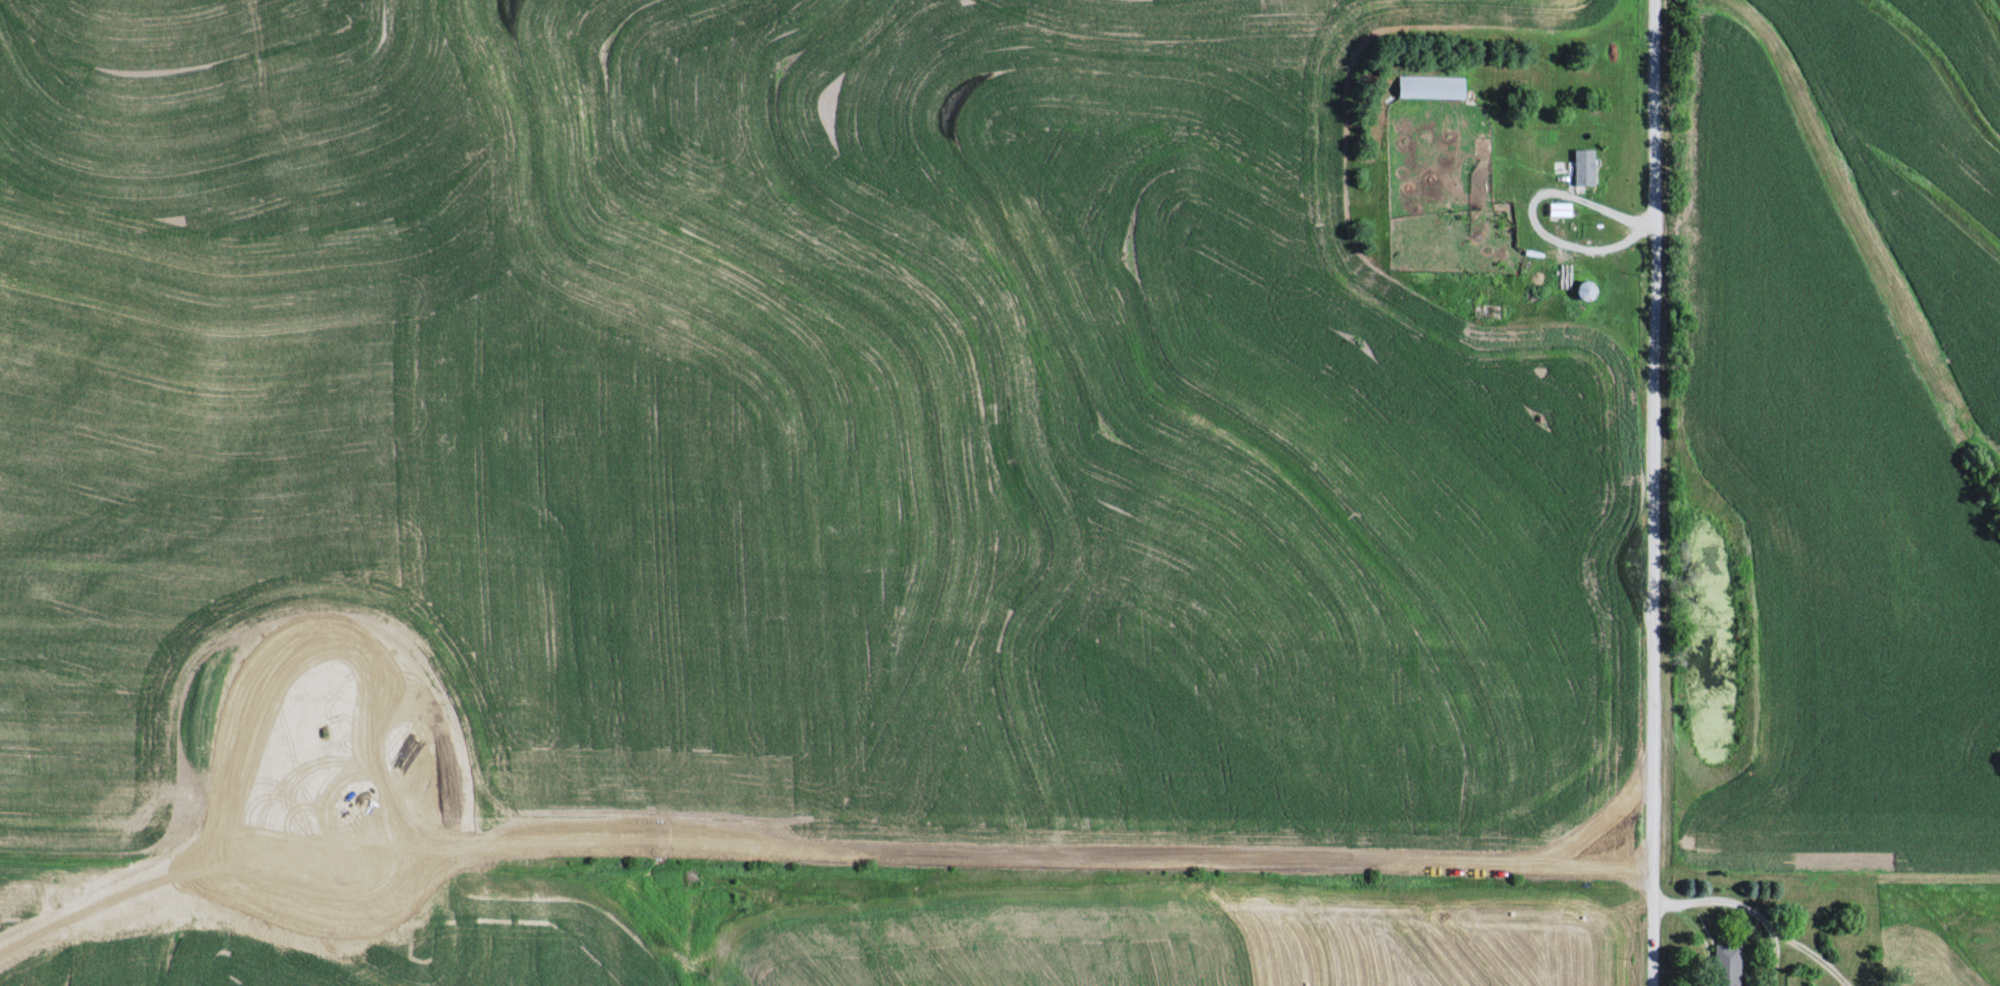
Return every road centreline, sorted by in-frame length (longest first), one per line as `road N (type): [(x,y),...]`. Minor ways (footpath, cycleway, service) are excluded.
road 1 (residential): [(1651,985),(1655,0)]

